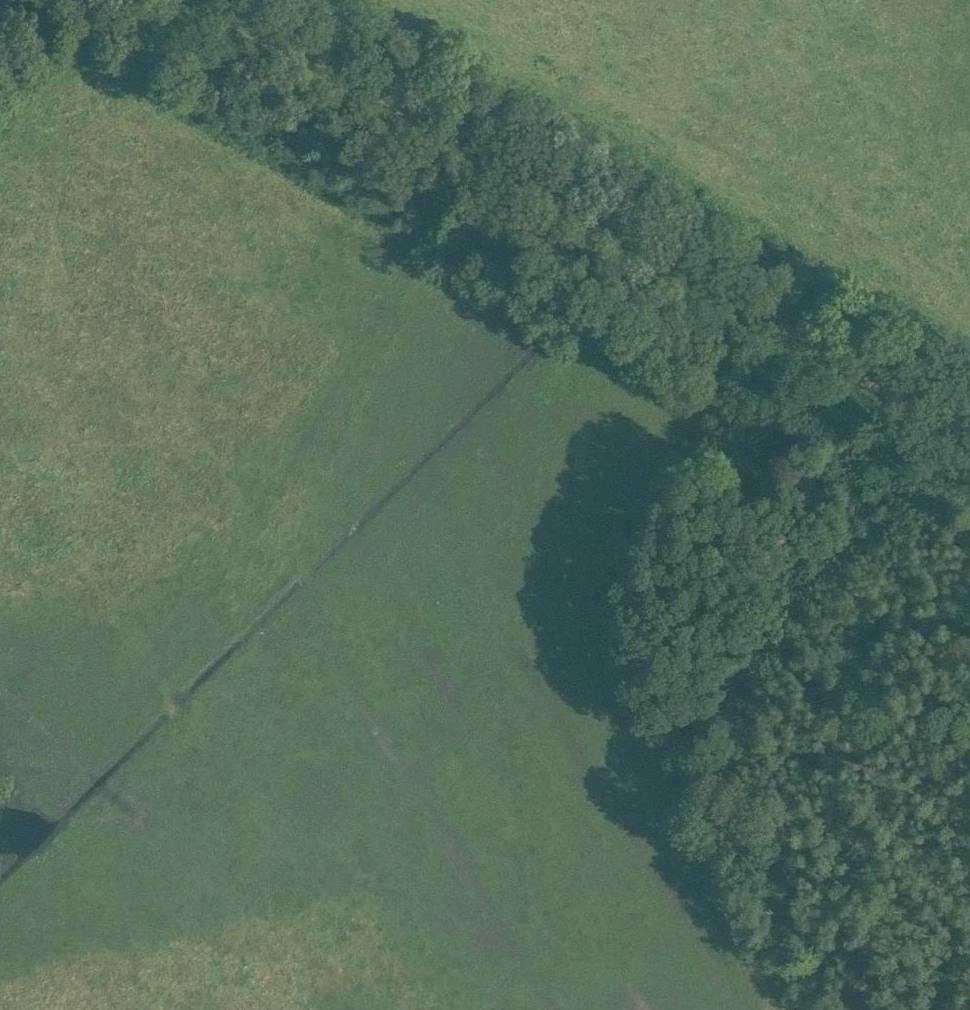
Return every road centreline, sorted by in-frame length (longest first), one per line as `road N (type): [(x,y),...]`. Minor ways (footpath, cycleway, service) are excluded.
road 1 (track): [(198,0),(969,440)]

